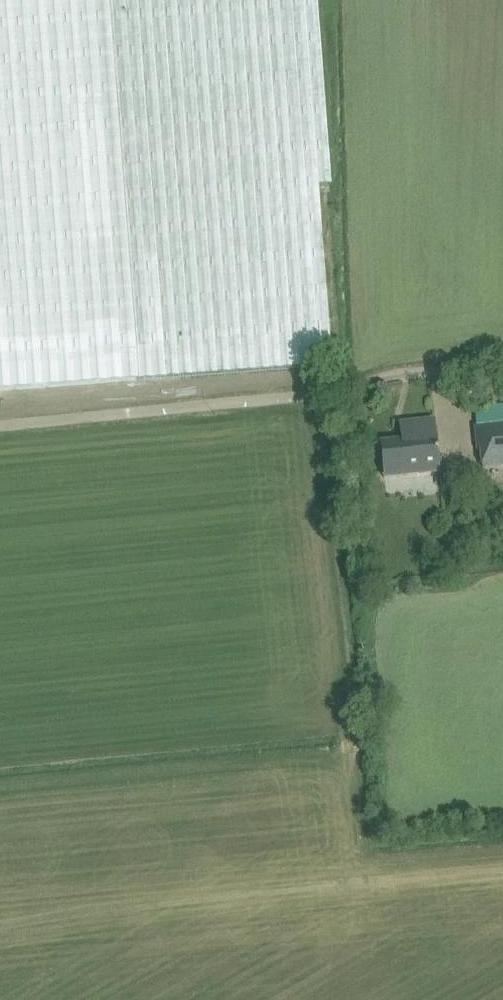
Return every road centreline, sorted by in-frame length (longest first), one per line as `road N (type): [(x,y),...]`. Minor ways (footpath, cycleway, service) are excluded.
road 1 (unclassified): [(0,423),(362,385)]

